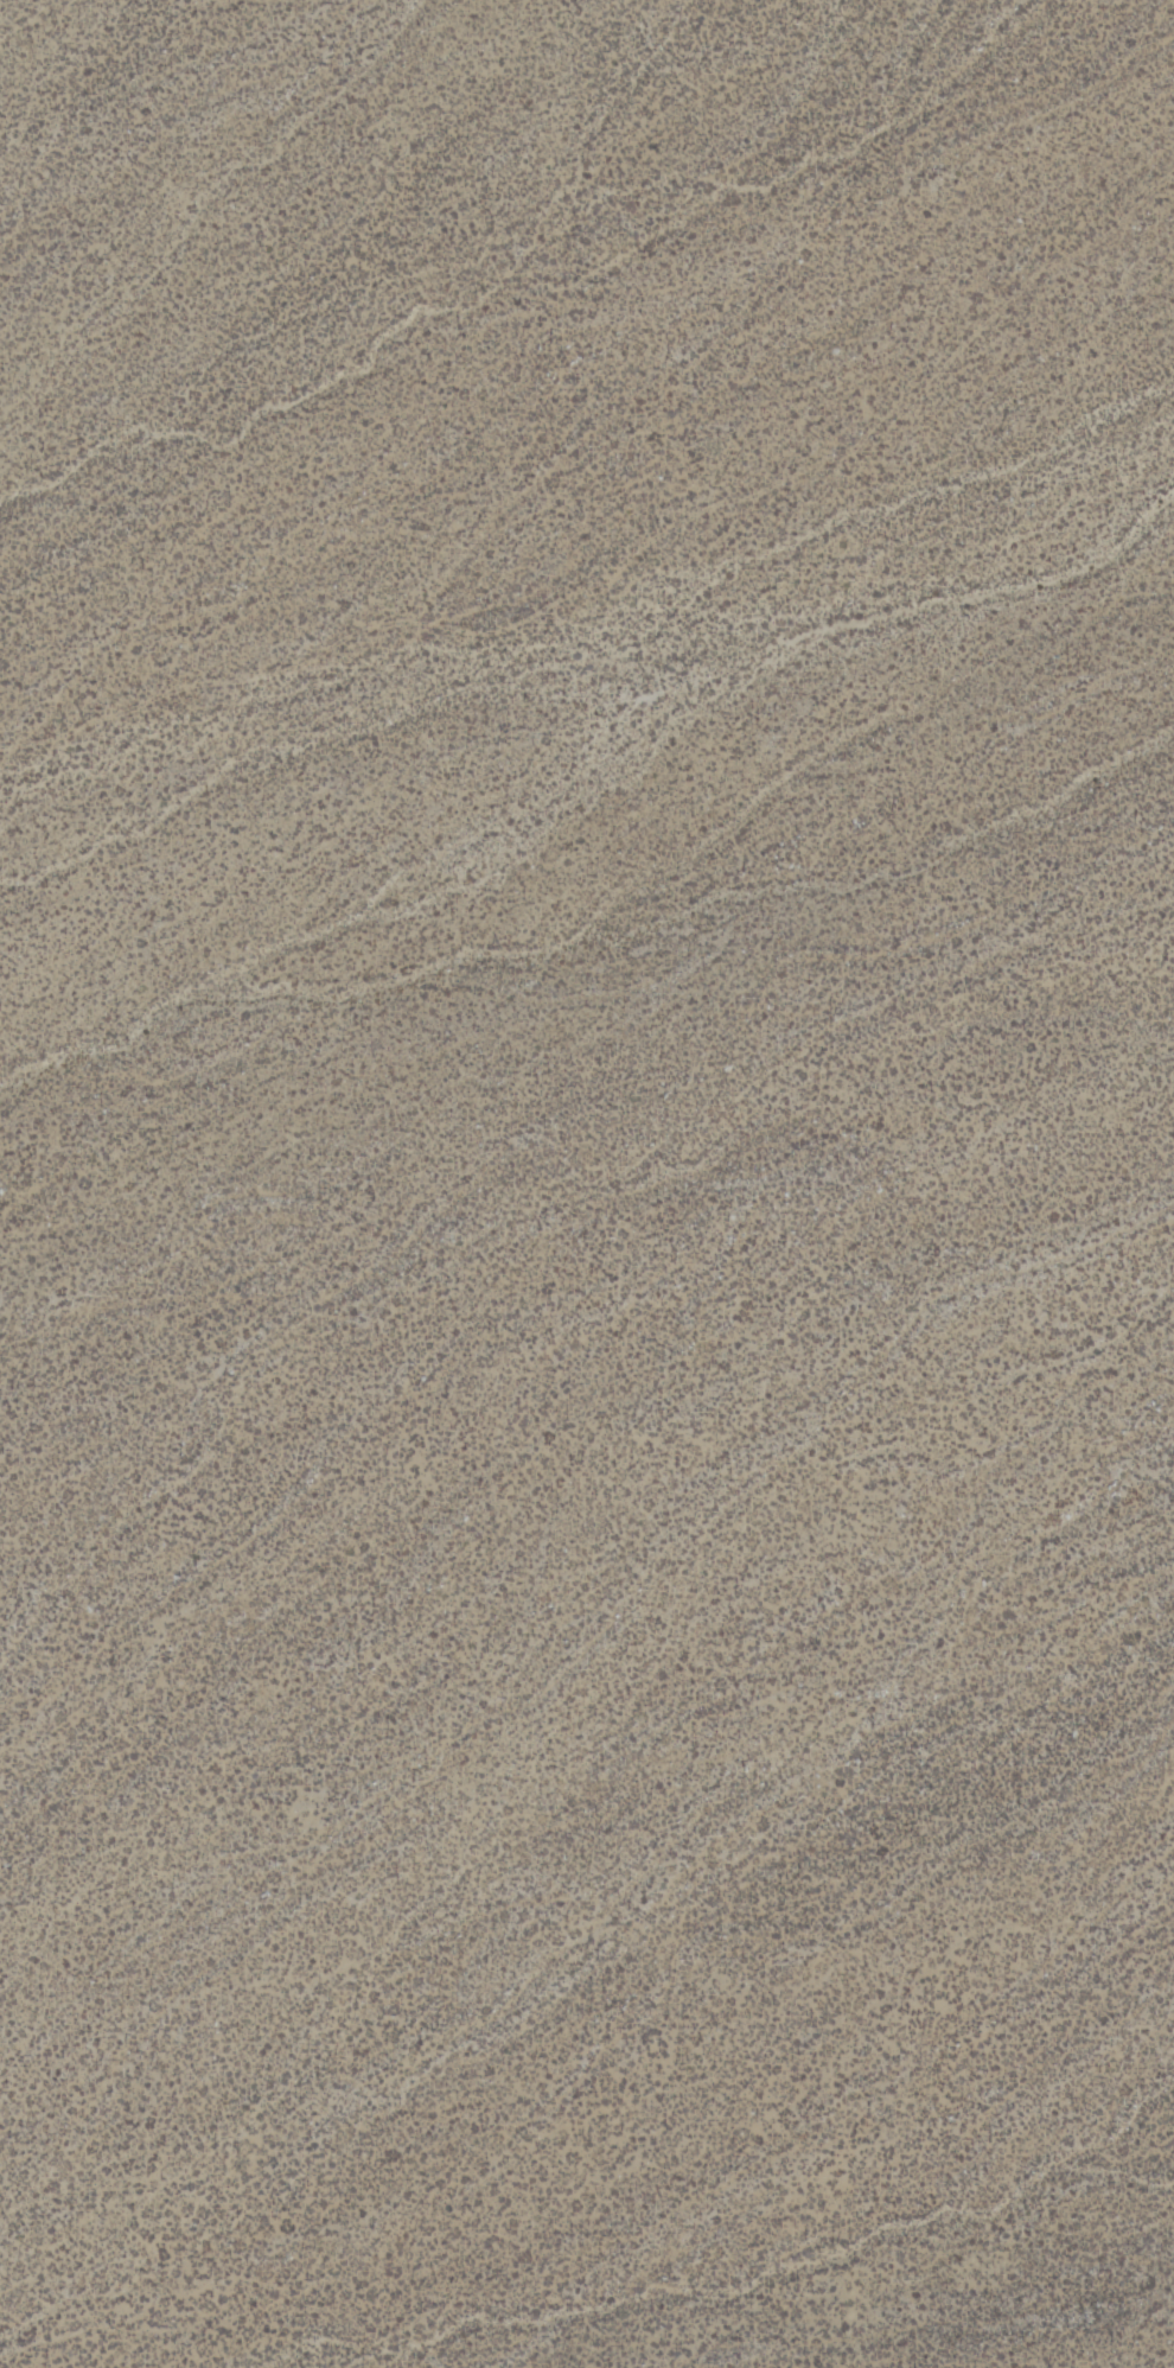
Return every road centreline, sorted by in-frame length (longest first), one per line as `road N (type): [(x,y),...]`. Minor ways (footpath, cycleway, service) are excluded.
road 1 (track): [(1173,183),(1099,246),(1039,281),(846,460),(671,537),(515,629),(474,632),(411,622),(361,628),(261,676),(141,701),(0,750)]

